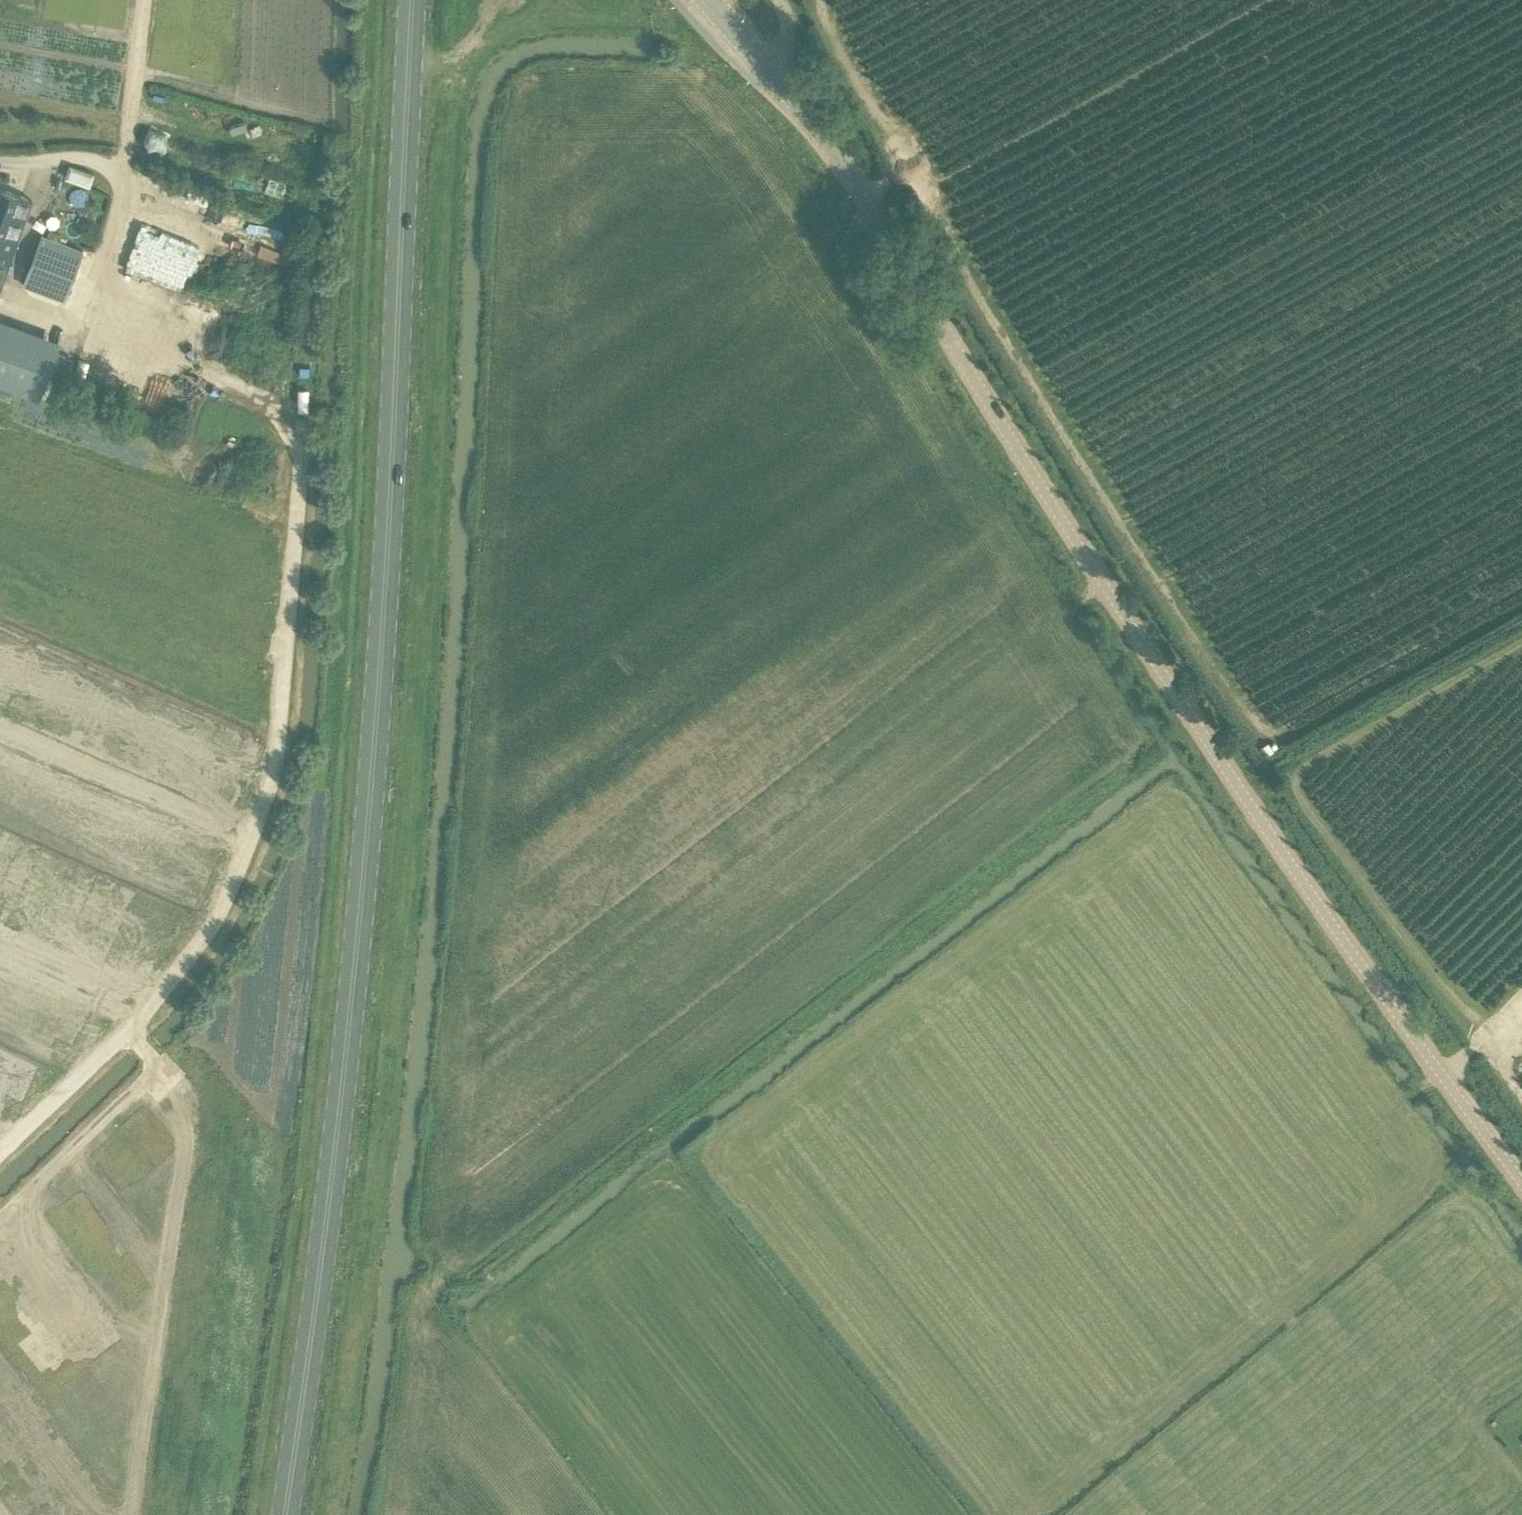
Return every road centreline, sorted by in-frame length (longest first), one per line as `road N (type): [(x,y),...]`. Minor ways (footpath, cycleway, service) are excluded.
road 1 (secondary): [(285,1514),(366,862),(412,0)]
road 2 (tertiary): [(1521,1179),(1441,1076),(1026,469),(868,205),(710,0)]
road 3 (track): [(1521,1096),(1284,781)]
road 4 (track): [(409,62),(457,63),(527,15),(653,21),(750,45)]
road 5 (track): [(1252,800),(1521,645)]
road 6 (track): [(145,0),(124,178)]

